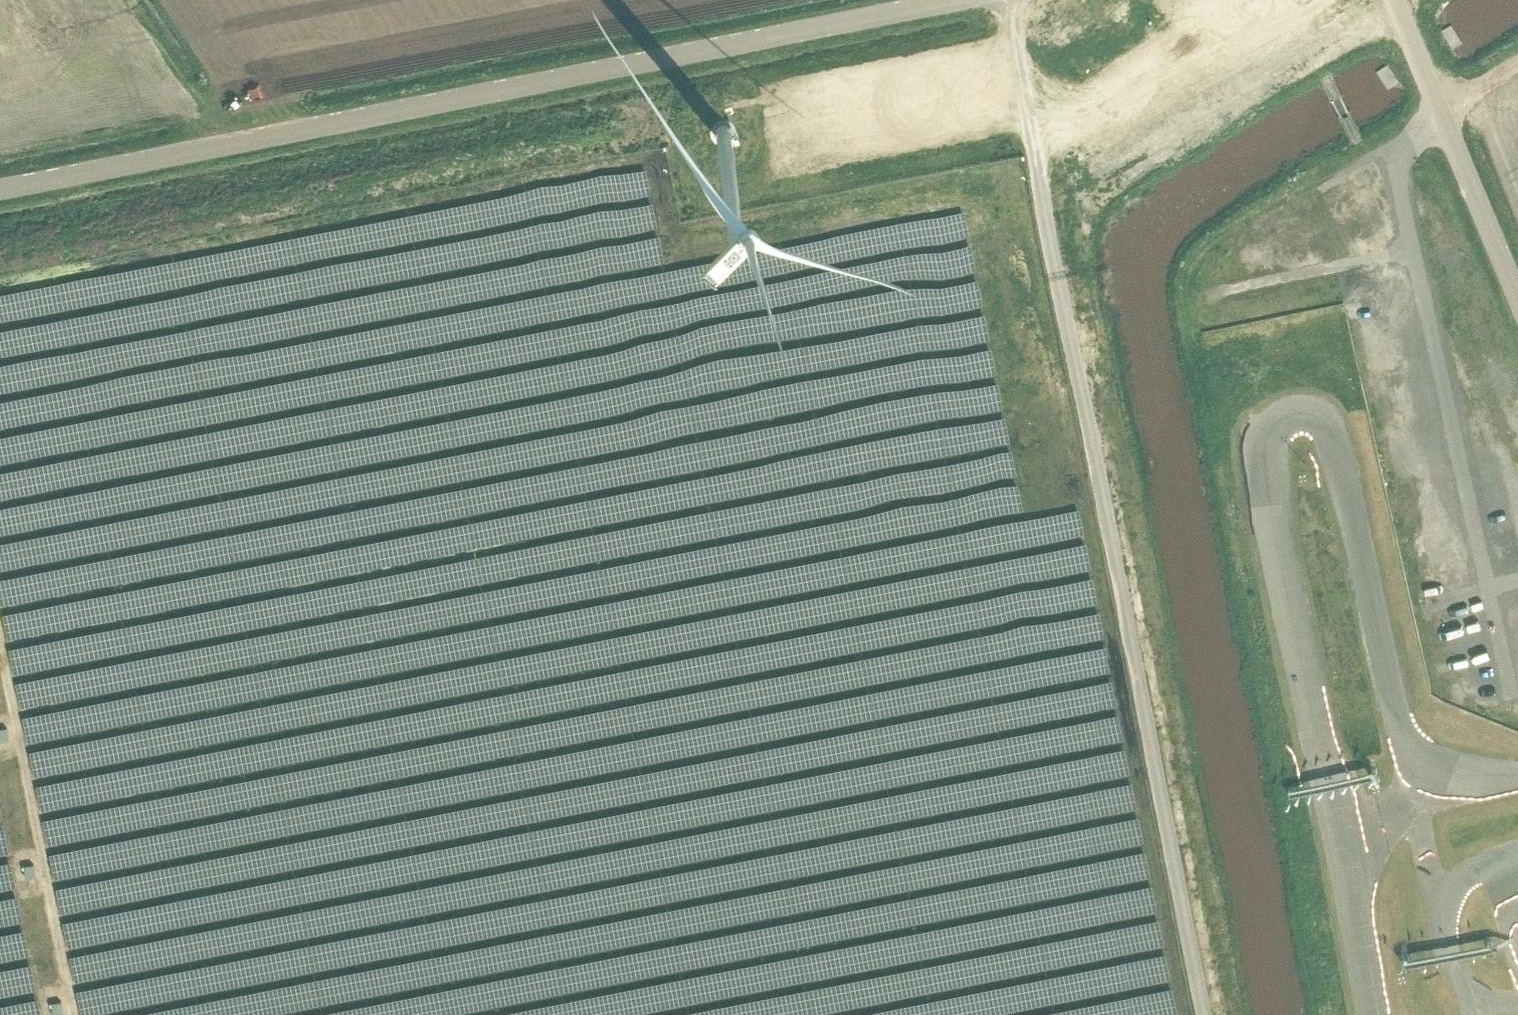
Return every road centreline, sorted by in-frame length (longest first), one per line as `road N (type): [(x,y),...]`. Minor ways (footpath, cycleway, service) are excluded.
road 1 (unclassified): [(0,189),(957,0)]
road 2 (unclassified): [(1517,298),(1396,0)]

